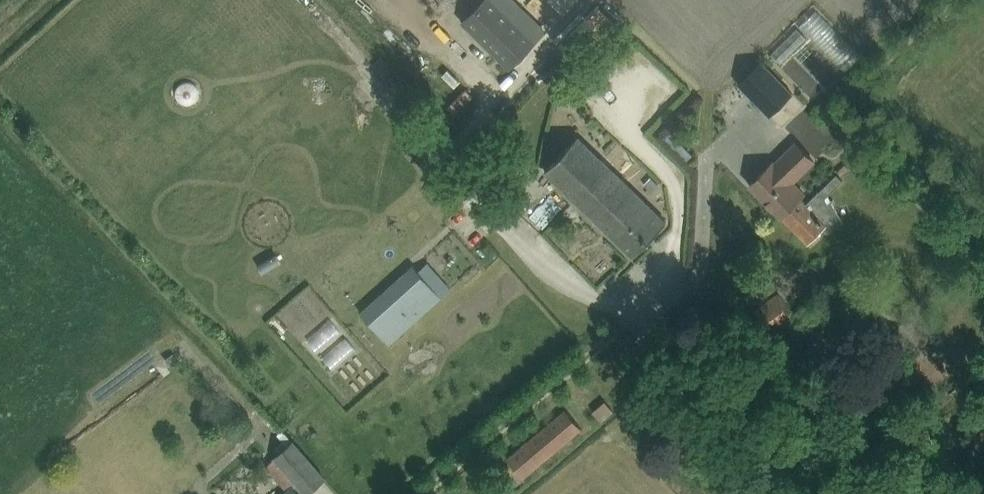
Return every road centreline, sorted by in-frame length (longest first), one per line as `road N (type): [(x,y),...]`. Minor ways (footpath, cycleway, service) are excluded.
road 1 (unclassified): [(705,493),(628,409),(629,311),(610,284)]

